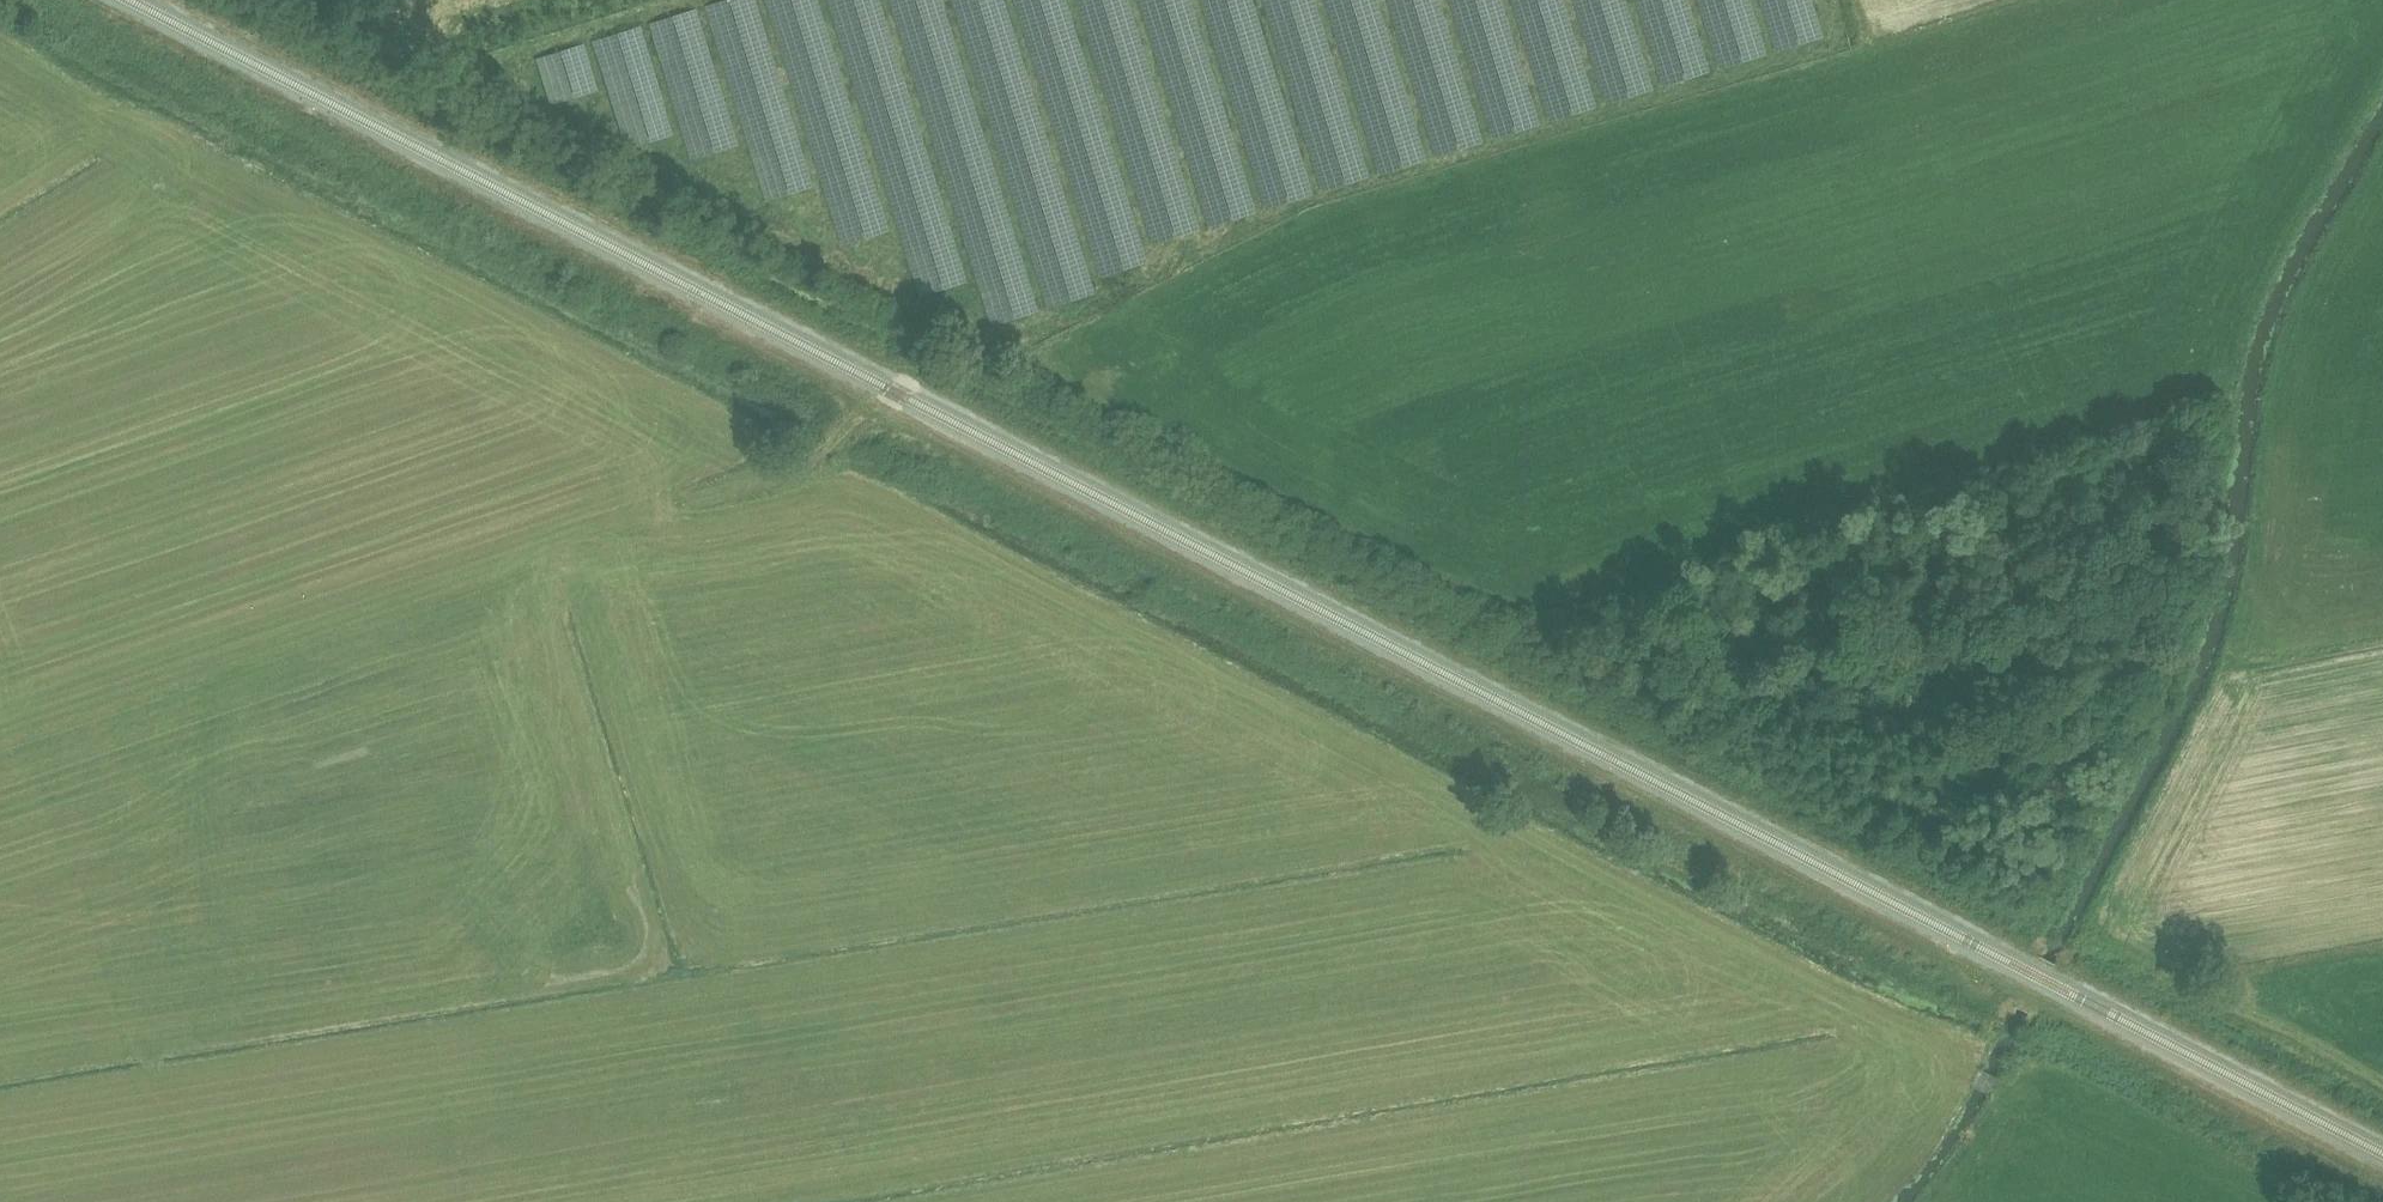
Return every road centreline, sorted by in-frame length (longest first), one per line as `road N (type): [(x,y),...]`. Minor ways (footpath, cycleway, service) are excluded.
road 1 (track): [(0,729),(810,460),(927,367),(962,323)]

